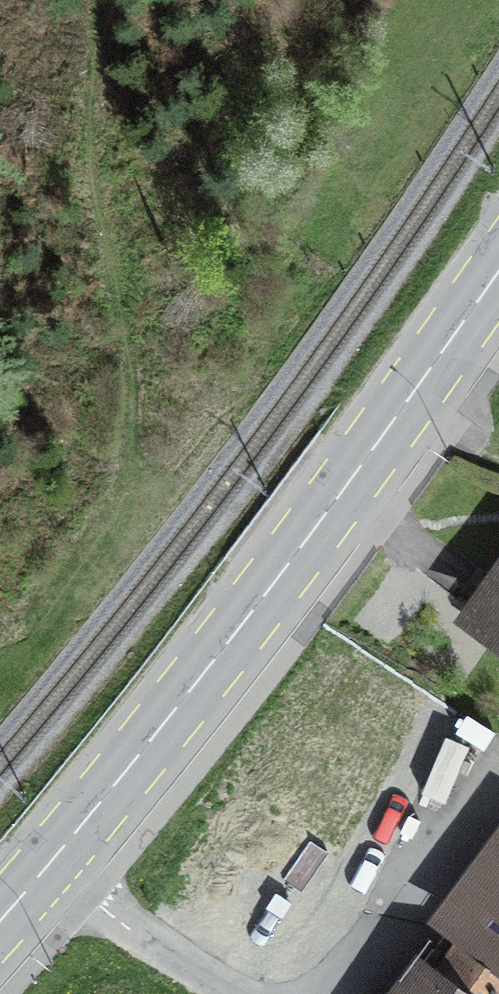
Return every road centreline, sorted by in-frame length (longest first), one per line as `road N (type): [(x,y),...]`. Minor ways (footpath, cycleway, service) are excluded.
road 1 (secondary): [(498,271),(340,497),(0,922)]
road 2 (track): [(73,0),(62,129),(119,341),(123,490),(61,600),(0,640)]

